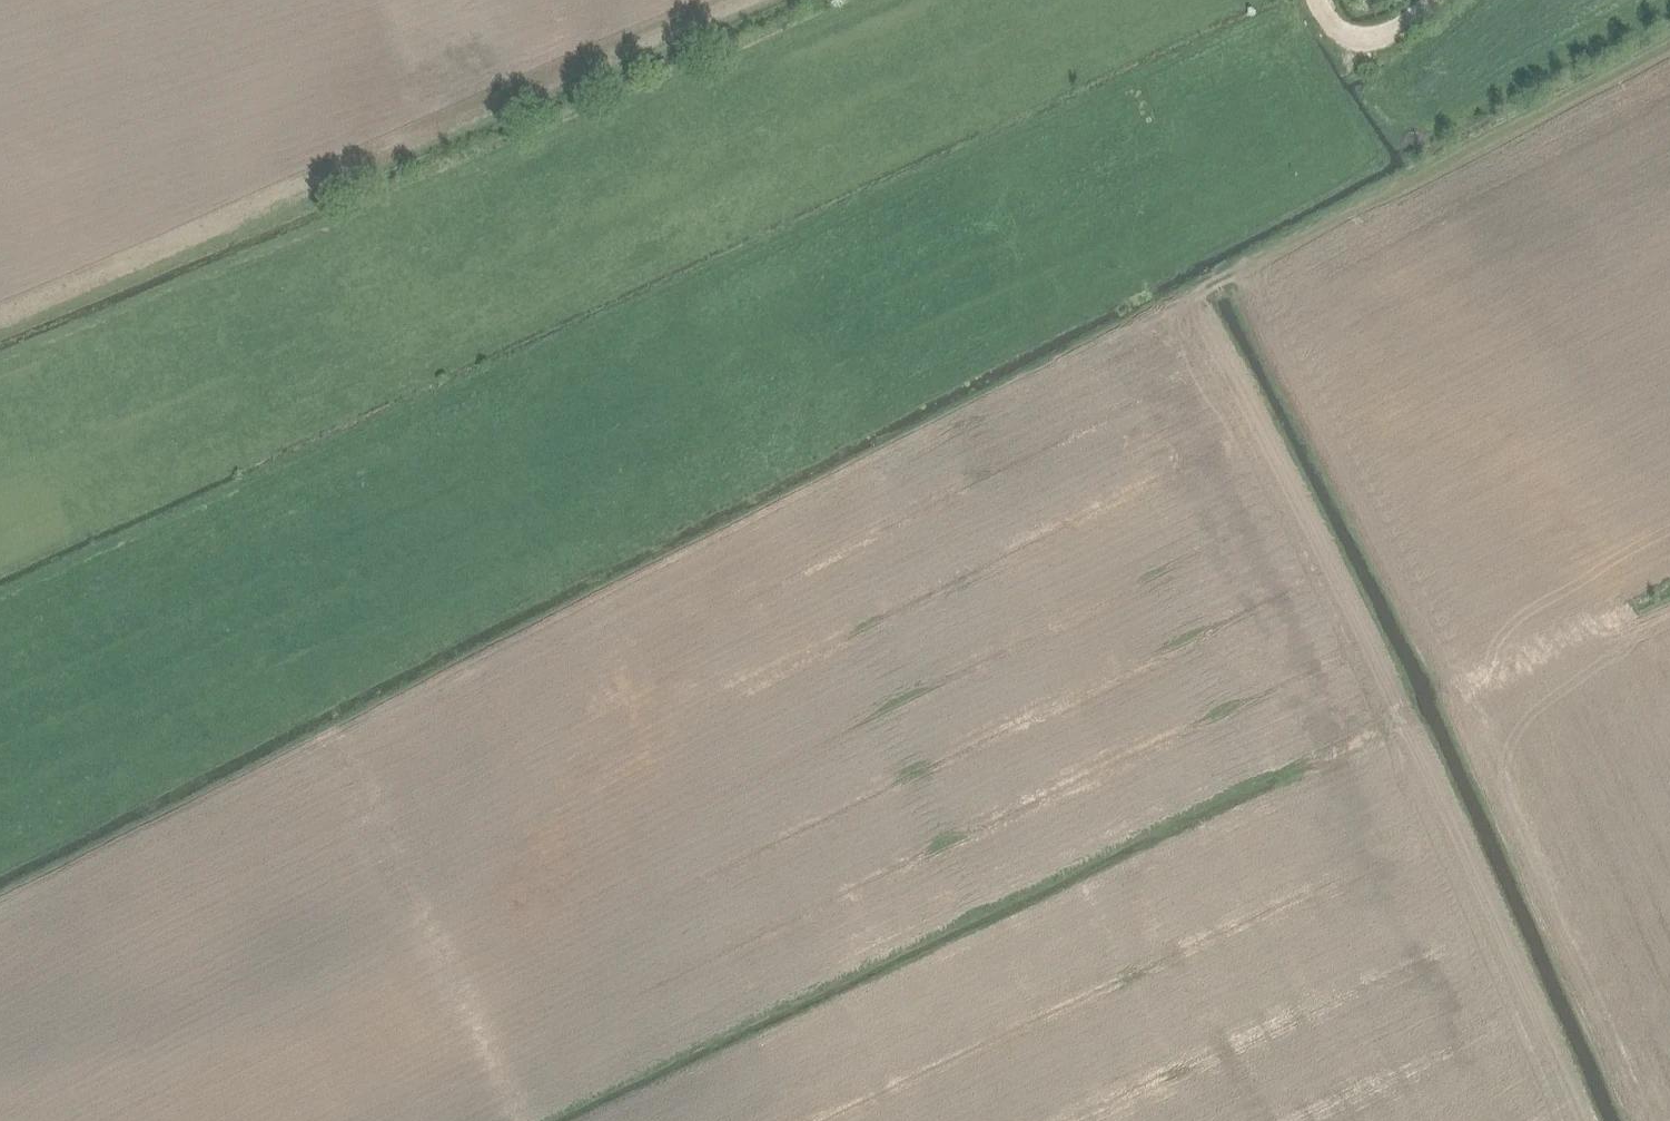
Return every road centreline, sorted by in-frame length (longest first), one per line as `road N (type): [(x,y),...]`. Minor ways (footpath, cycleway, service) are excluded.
road 1 (track): [(1436,0),(1407,28),(1351,42),(1318,0)]

